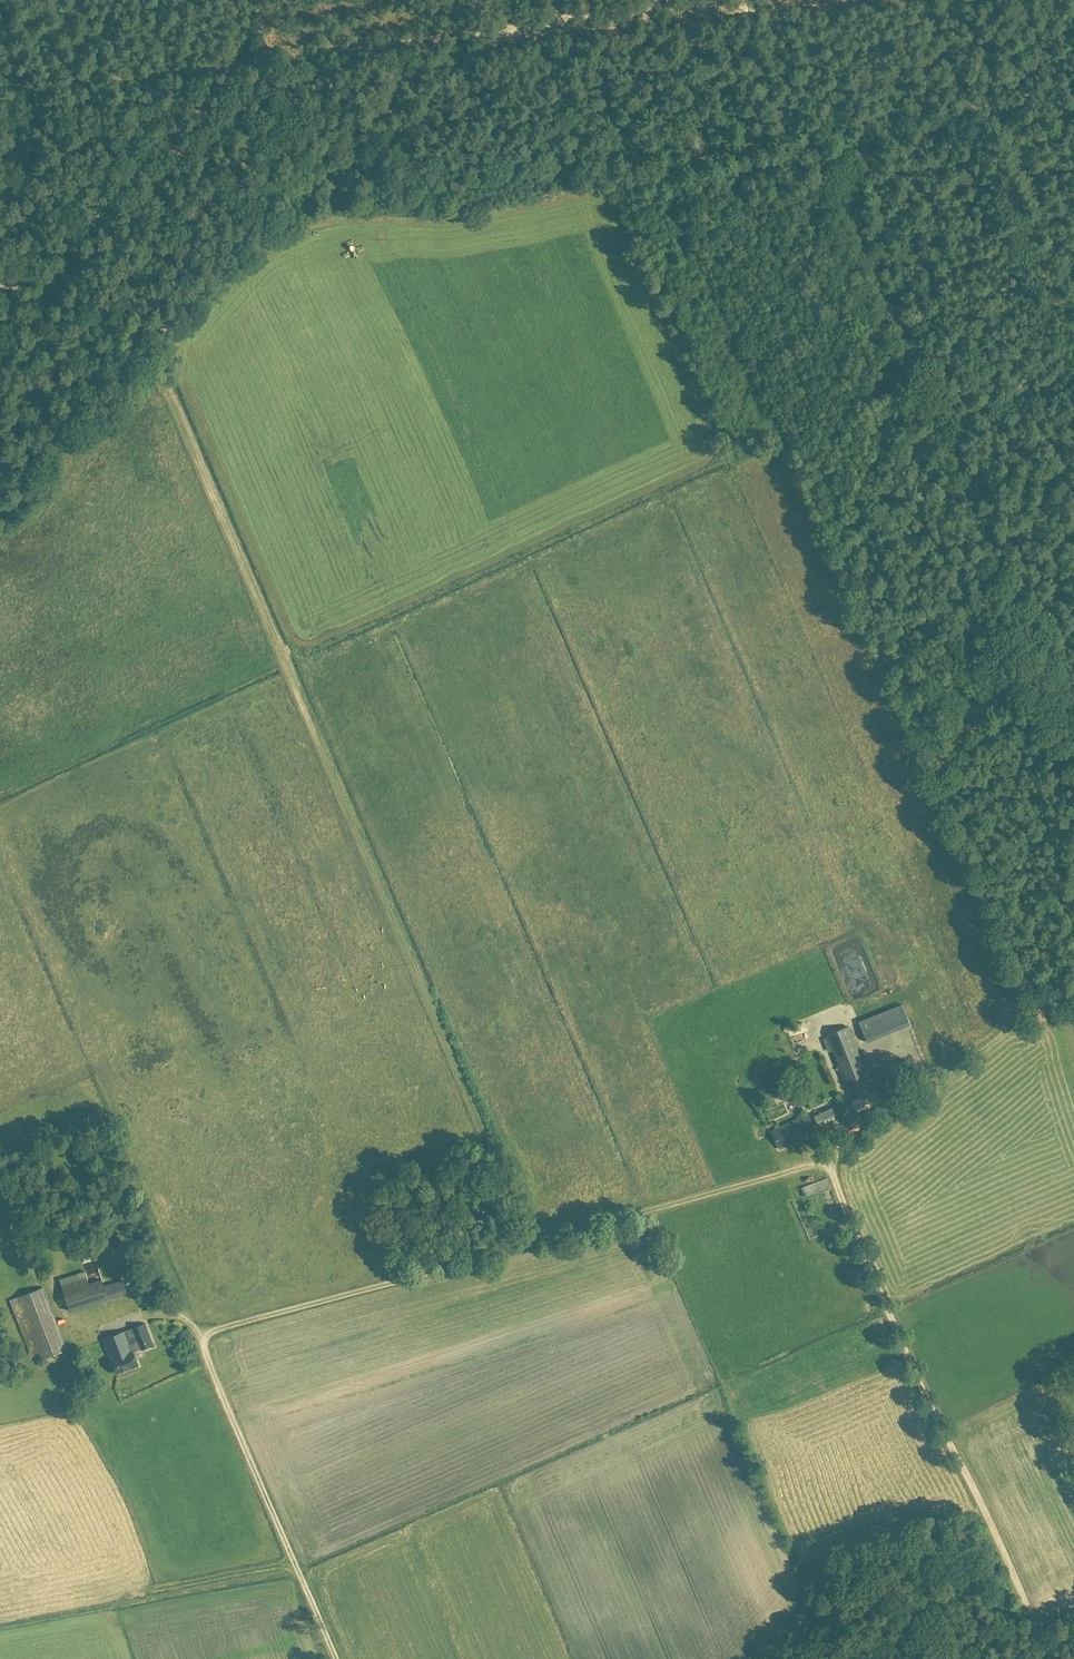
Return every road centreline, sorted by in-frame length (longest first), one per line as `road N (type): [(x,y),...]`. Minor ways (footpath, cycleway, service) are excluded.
road 1 (track): [(0,284),(115,326),(162,384),(482,1130),(500,1251)]
road 2 (track): [(970,108),(855,137),(825,170),(1073,757)]
road 3 (track): [(0,163),(32,130),(41,90),(569,24)]
road 4 (track): [(500,1251),(828,1160),(1024,1009)]
road 5 (track): [(828,1160),(1048,1658)]
road 6 (track): [(336,1658),(199,1336)]
road 7 (track): [(199,1336),(500,1251)]
road 8 (track): [(569,24),(783,0)]

